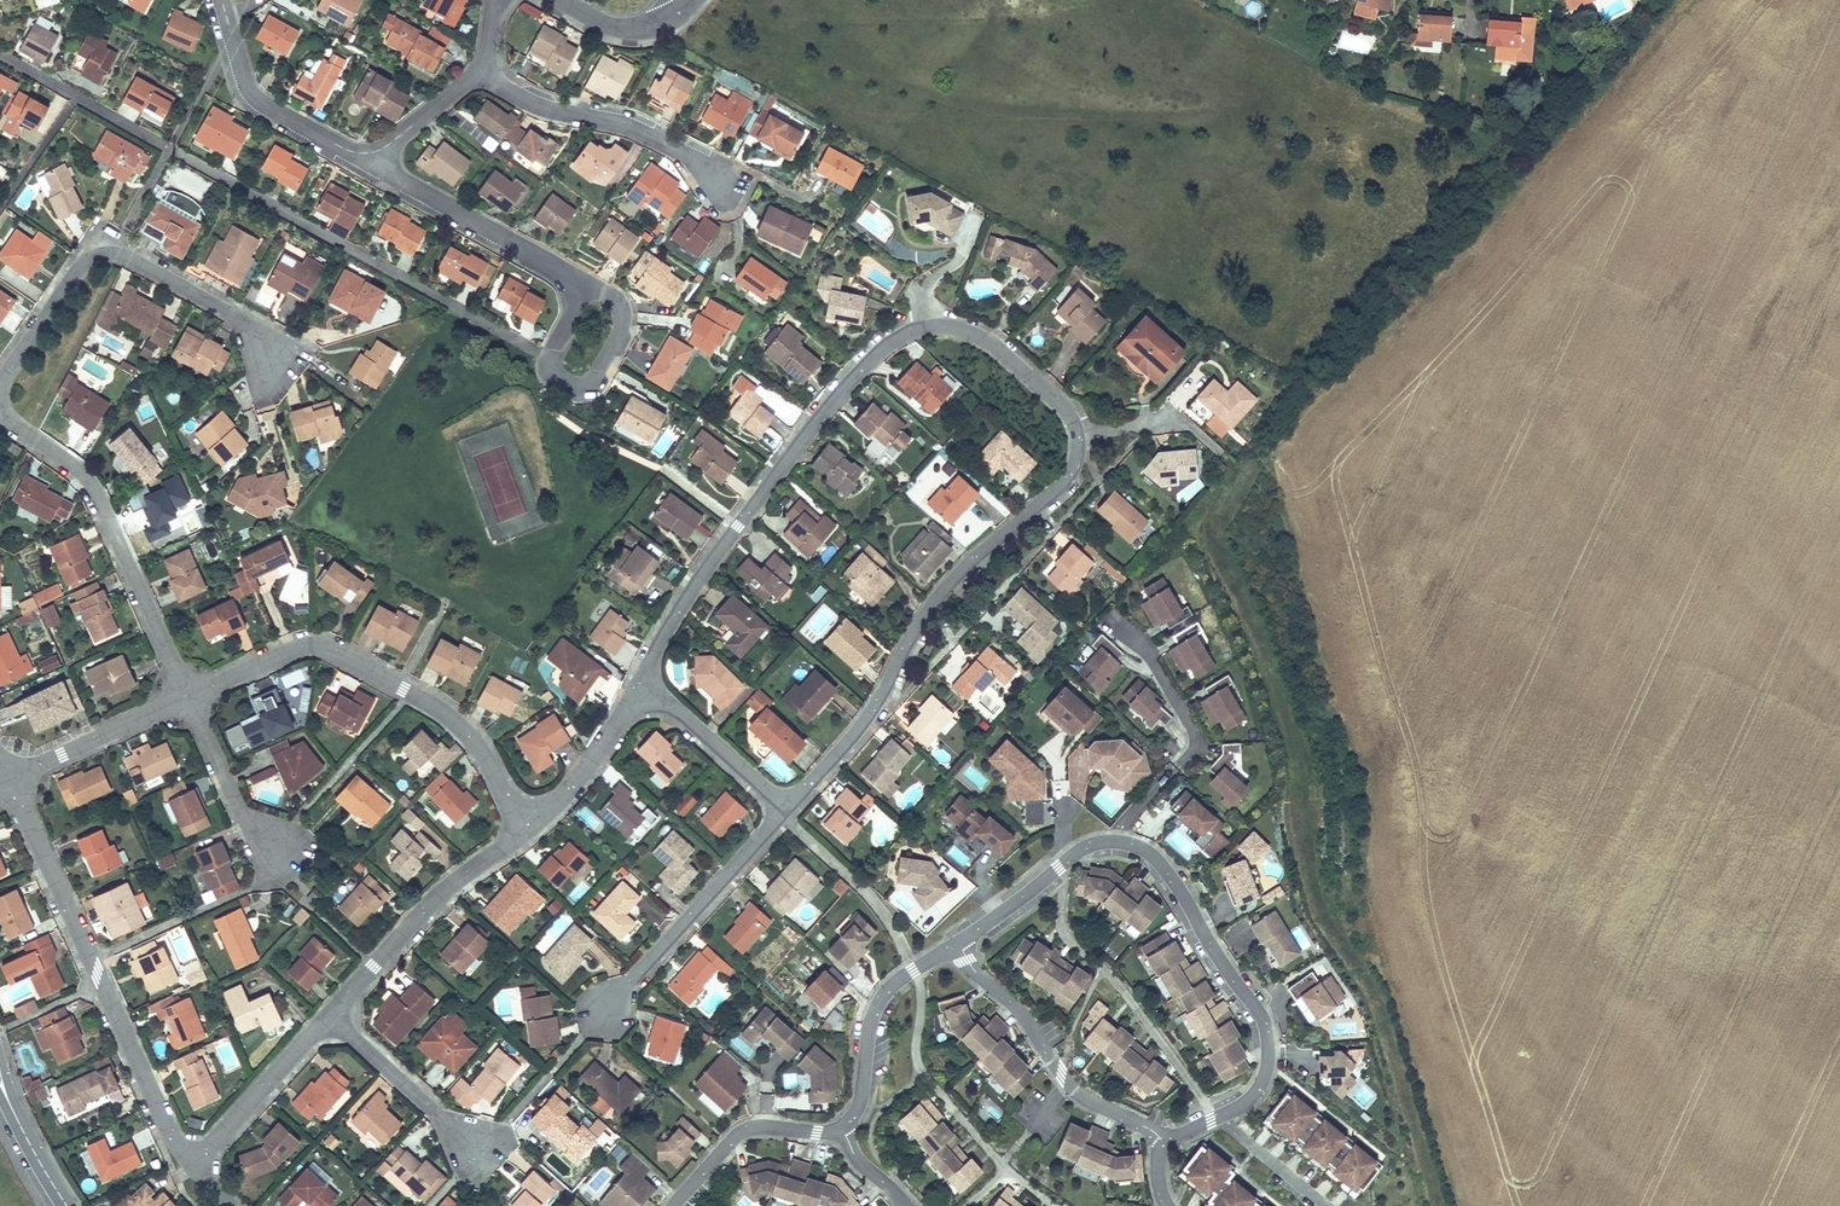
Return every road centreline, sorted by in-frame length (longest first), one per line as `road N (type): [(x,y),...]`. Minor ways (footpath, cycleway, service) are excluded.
road 1 (residential): [(642,682),(681,602),(737,525),(890,344),(935,327),(989,343),(1059,405),(1074,432)]
road 2 (residential): [(553,358),(0,57)]
road 3 (residential): [(1074,432),(1072,471),(1060,486),(940,593),(876,702),(786,809)]
road 4 (residential): [(7,778),(174,1140),(192,1164)]
road 5 (residential): [(1211,1121),(1245,1103),(1263,1082),(1264,1023),(1153,856),(1097,843),(1059,868)]
road 6 (residential): [(187,696),(299,648),(325,650),(444,714),(528,828)]
road 7 (residential): [(270,355),(255,326),(114,254),(89,258),(71,278),(0,386)]
road 8 (residential): [(0,415),(89,486),(187,696)]
road 9 (residential): [(1059,868),(1065,933),(1156,1036),(1211,1121)]
road 10 (residential): [(1164,1140),(1068,1084),(959,943)]
road 11 (residential): [(327,1017),(434,898),(528,828)]
road 12 (residential): [(605,1011),(786,809)]
road 13 (residential): [(716,177),(609,118),(542,111),(479,70)]
road 14 (residential): [(221,0),(239,72),(258,103),(340,149),(372,153)]
road 15 (residential): [(372,153),(398,178),(570,272)]
road 16 (residential): [(570,272),(616,298),(621,327),(585,387),(559,382),(553,358)]
road 17 (residential): [(479,1152),(327,1017)]
road 18 (residential): [(839,1132),(758,1127),(733,1136),(672,1205)]
road 19 (residential): [(192,1164),(327,1017)]
road 20 (residential): [(7,778),(187,696)]
road 21 (residential): [(786,809),(642,682)]
road 22 (residential): [(271,867),(187,696)]
road 23 (residential): [(528,828),(577,777),(642,682)]
road 24 (residential): [(913,971),(878,1001),(853,1118),(839,1132)]
road 25 (residential): [(967,1126),(921,1074),(921,990),(913,971)]
road 26 (residential): [(561,0),(627,28),(672,18),(690,0)]
road 27 (residential): [(372,153),(479,70)]
road 28 (residential): [(1059,868),(959,943)]

